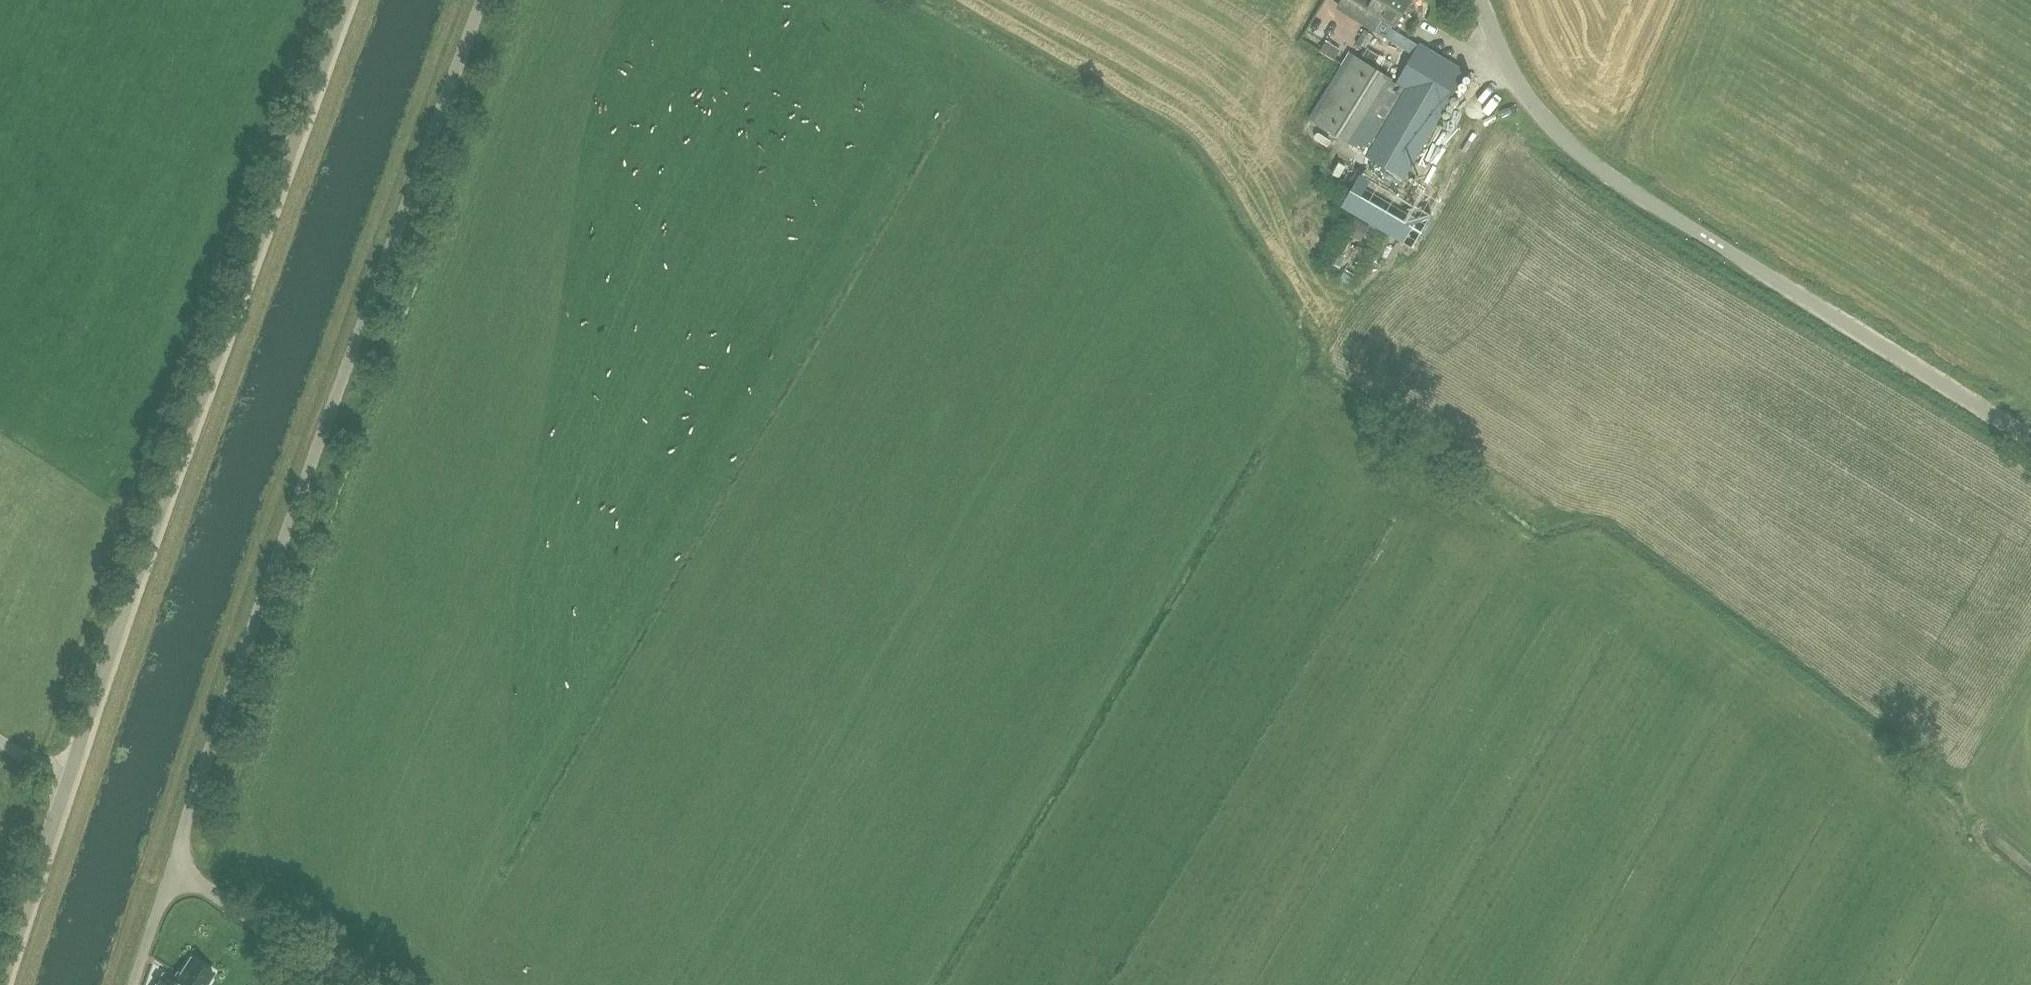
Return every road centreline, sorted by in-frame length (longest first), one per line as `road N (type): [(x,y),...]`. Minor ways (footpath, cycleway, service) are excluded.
road 1 (unclassified): [(135,984),(485,0)]
road 2 (tertiary): [(5,984),(64,789),(349,0)]
road 3 (unclassified): [(2030,440),(1590,162),(1542,116),(1487,0)]

